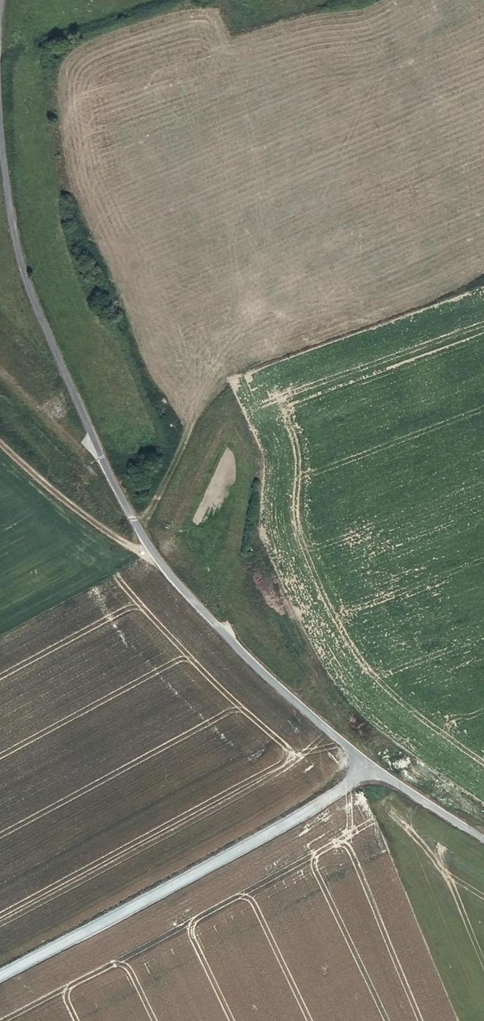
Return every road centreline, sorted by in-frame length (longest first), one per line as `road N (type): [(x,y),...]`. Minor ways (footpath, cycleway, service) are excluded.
road 1 (unclassified): [(483,836),(369,763),(306,712),(157,560),(109,473),(30,288),(0,96)]

